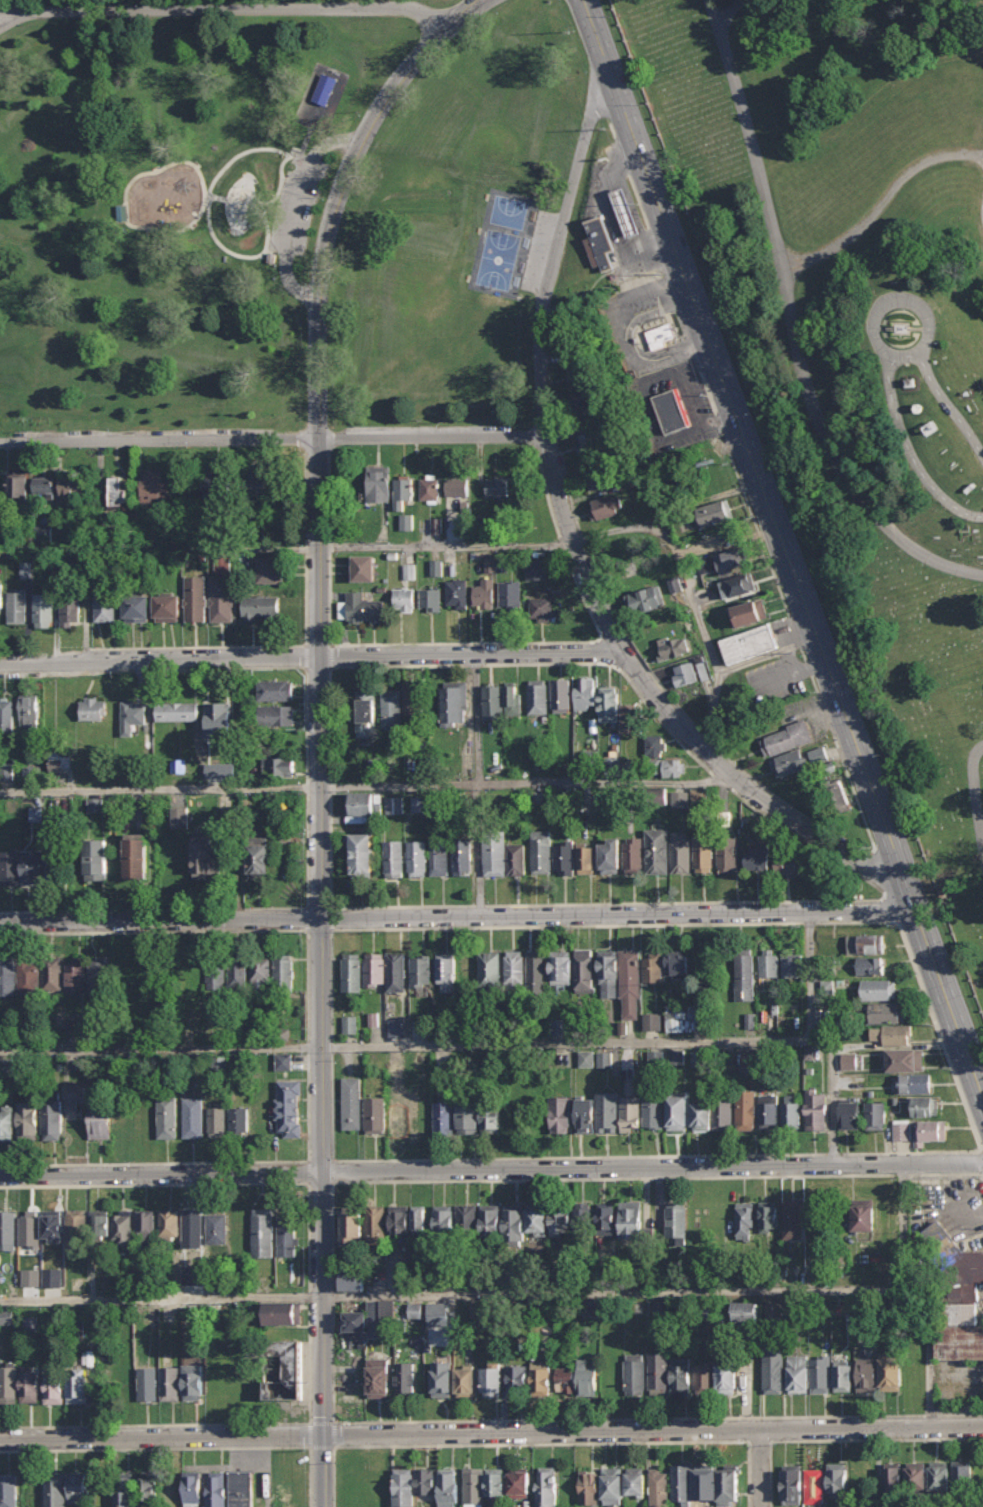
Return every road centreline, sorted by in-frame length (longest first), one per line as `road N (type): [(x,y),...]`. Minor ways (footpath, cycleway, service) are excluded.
road 1 (primary): [(583,0),(982,1094)]
road 2 (residential): [(910,894),(789,820),(694,739),(632,661),(577,553),(548,425),(545,309),(606,63)]
road 3 (residential): [(982,1427),(0,1439)]
road 4 (tertiary): [(320,918),(322,262),(340,191),(380,107),(427,49),(486,0)]
road 5 (residential): [(321,1174),(982,1163)]
road 6 (residential): [(627,652),(0,666)]
road 7 (residential): [(916,909),(320,918)]
road 8 (residential): [(550,436),(0,443)]
road 9 (residential): [(445,32),(401,9),(0,11)]
road 10 (tertiary): [(323,1506),(321,1174)]
road 11 (residential): [(0,1179),(321,1174)]
road 12 (residential): [(320,918),(0,923)]
road 13 (tertiary): [(321,1174),(320,918)]

